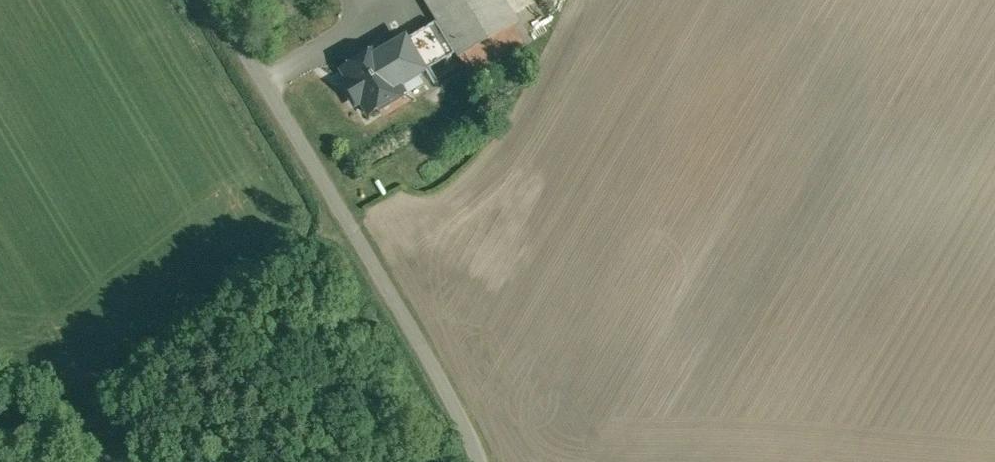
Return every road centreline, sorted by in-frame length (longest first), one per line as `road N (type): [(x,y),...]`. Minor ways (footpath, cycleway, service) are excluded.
road 1 (unclassified): [(479,461),(427,357),(214,0)]

